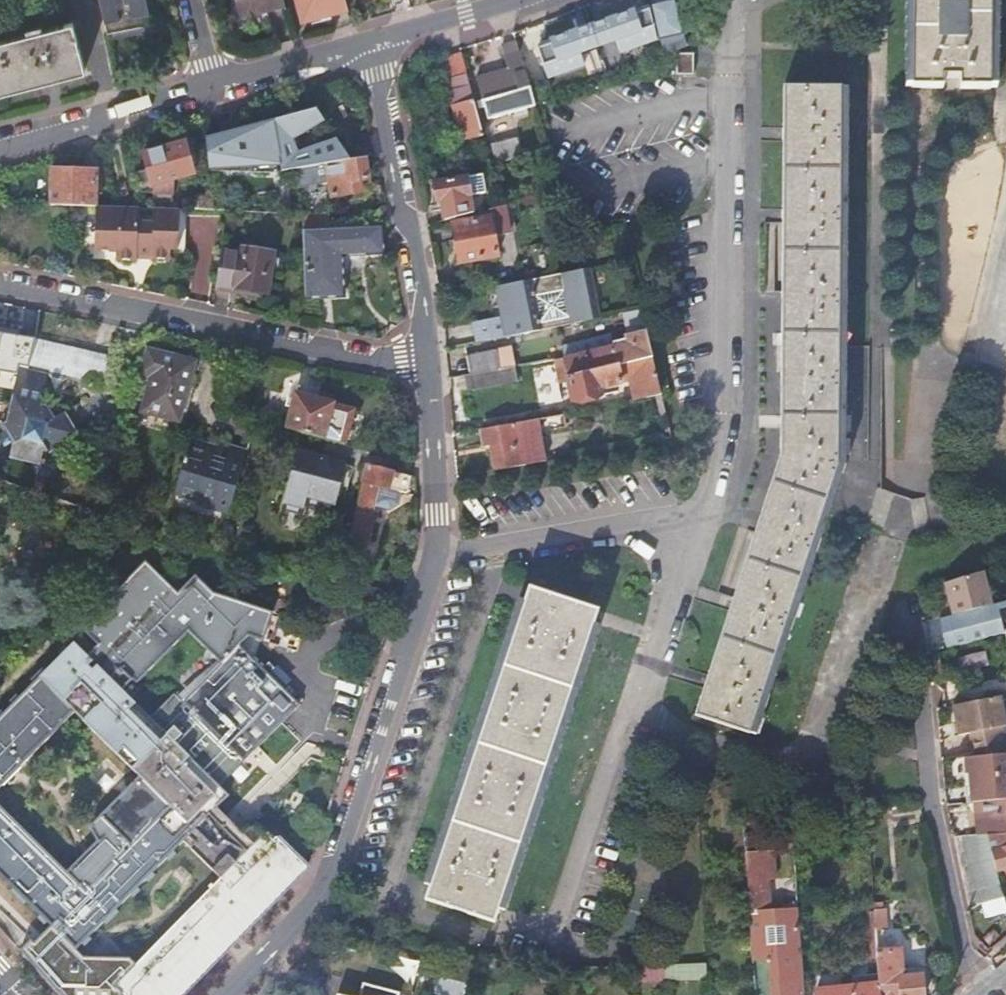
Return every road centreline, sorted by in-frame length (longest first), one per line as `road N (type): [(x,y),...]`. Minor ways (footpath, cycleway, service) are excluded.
road 1 (residential): [(426,369),(434,555),(331,881),(233,994)]
road 2 (residential): [(0,283),(426,369)]
road 3 (residential): [(426,369),(373,42)]
road 4 (residential): [(210,88),(0,141)]
road 5 (residential): [(373,42),(210,88)]
road 6 (residential): [(518,0),(373,42)]

